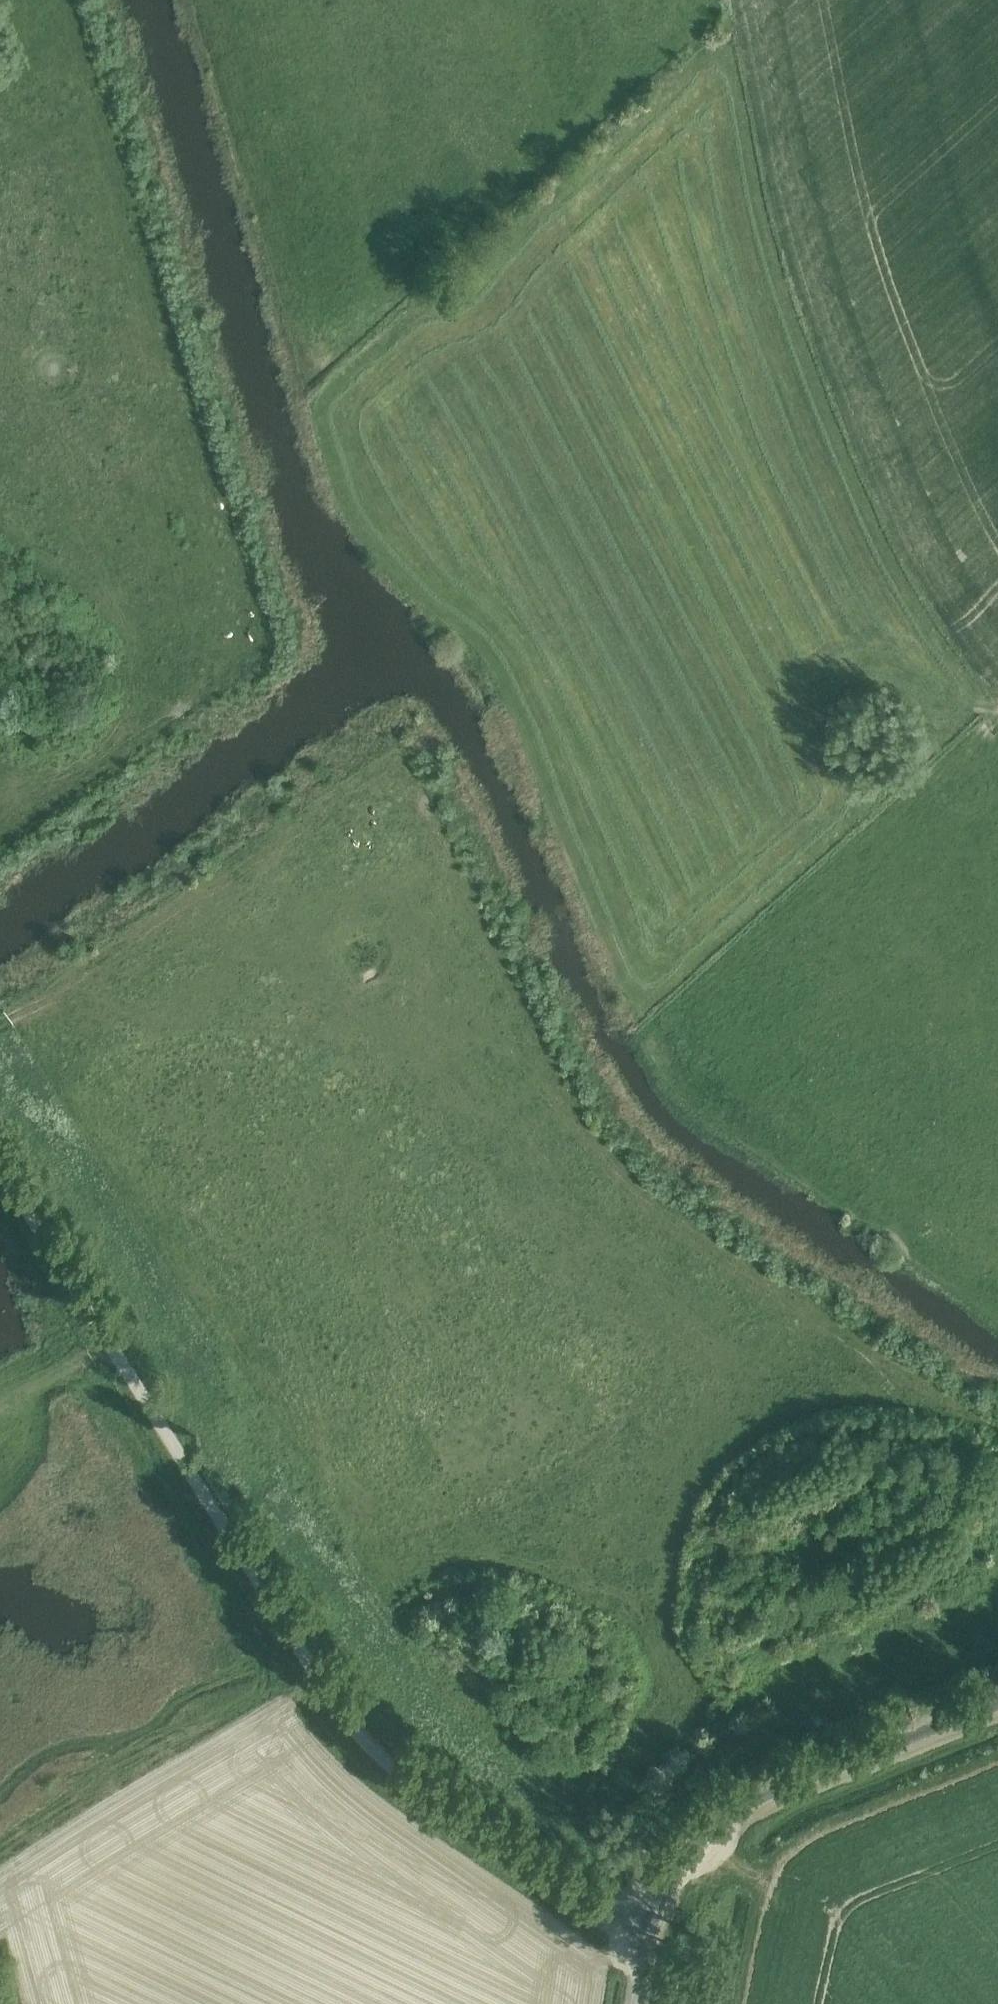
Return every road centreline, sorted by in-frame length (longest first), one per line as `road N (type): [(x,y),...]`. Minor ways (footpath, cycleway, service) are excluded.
road 1 (unclassified): [(647,1928),(603,1911),(429,1795),(350,1726),(0,1168)]
road 2 (unclassified): [(997,1702),(755,1798),(701,1839),(668,1878),(647,1928)]

